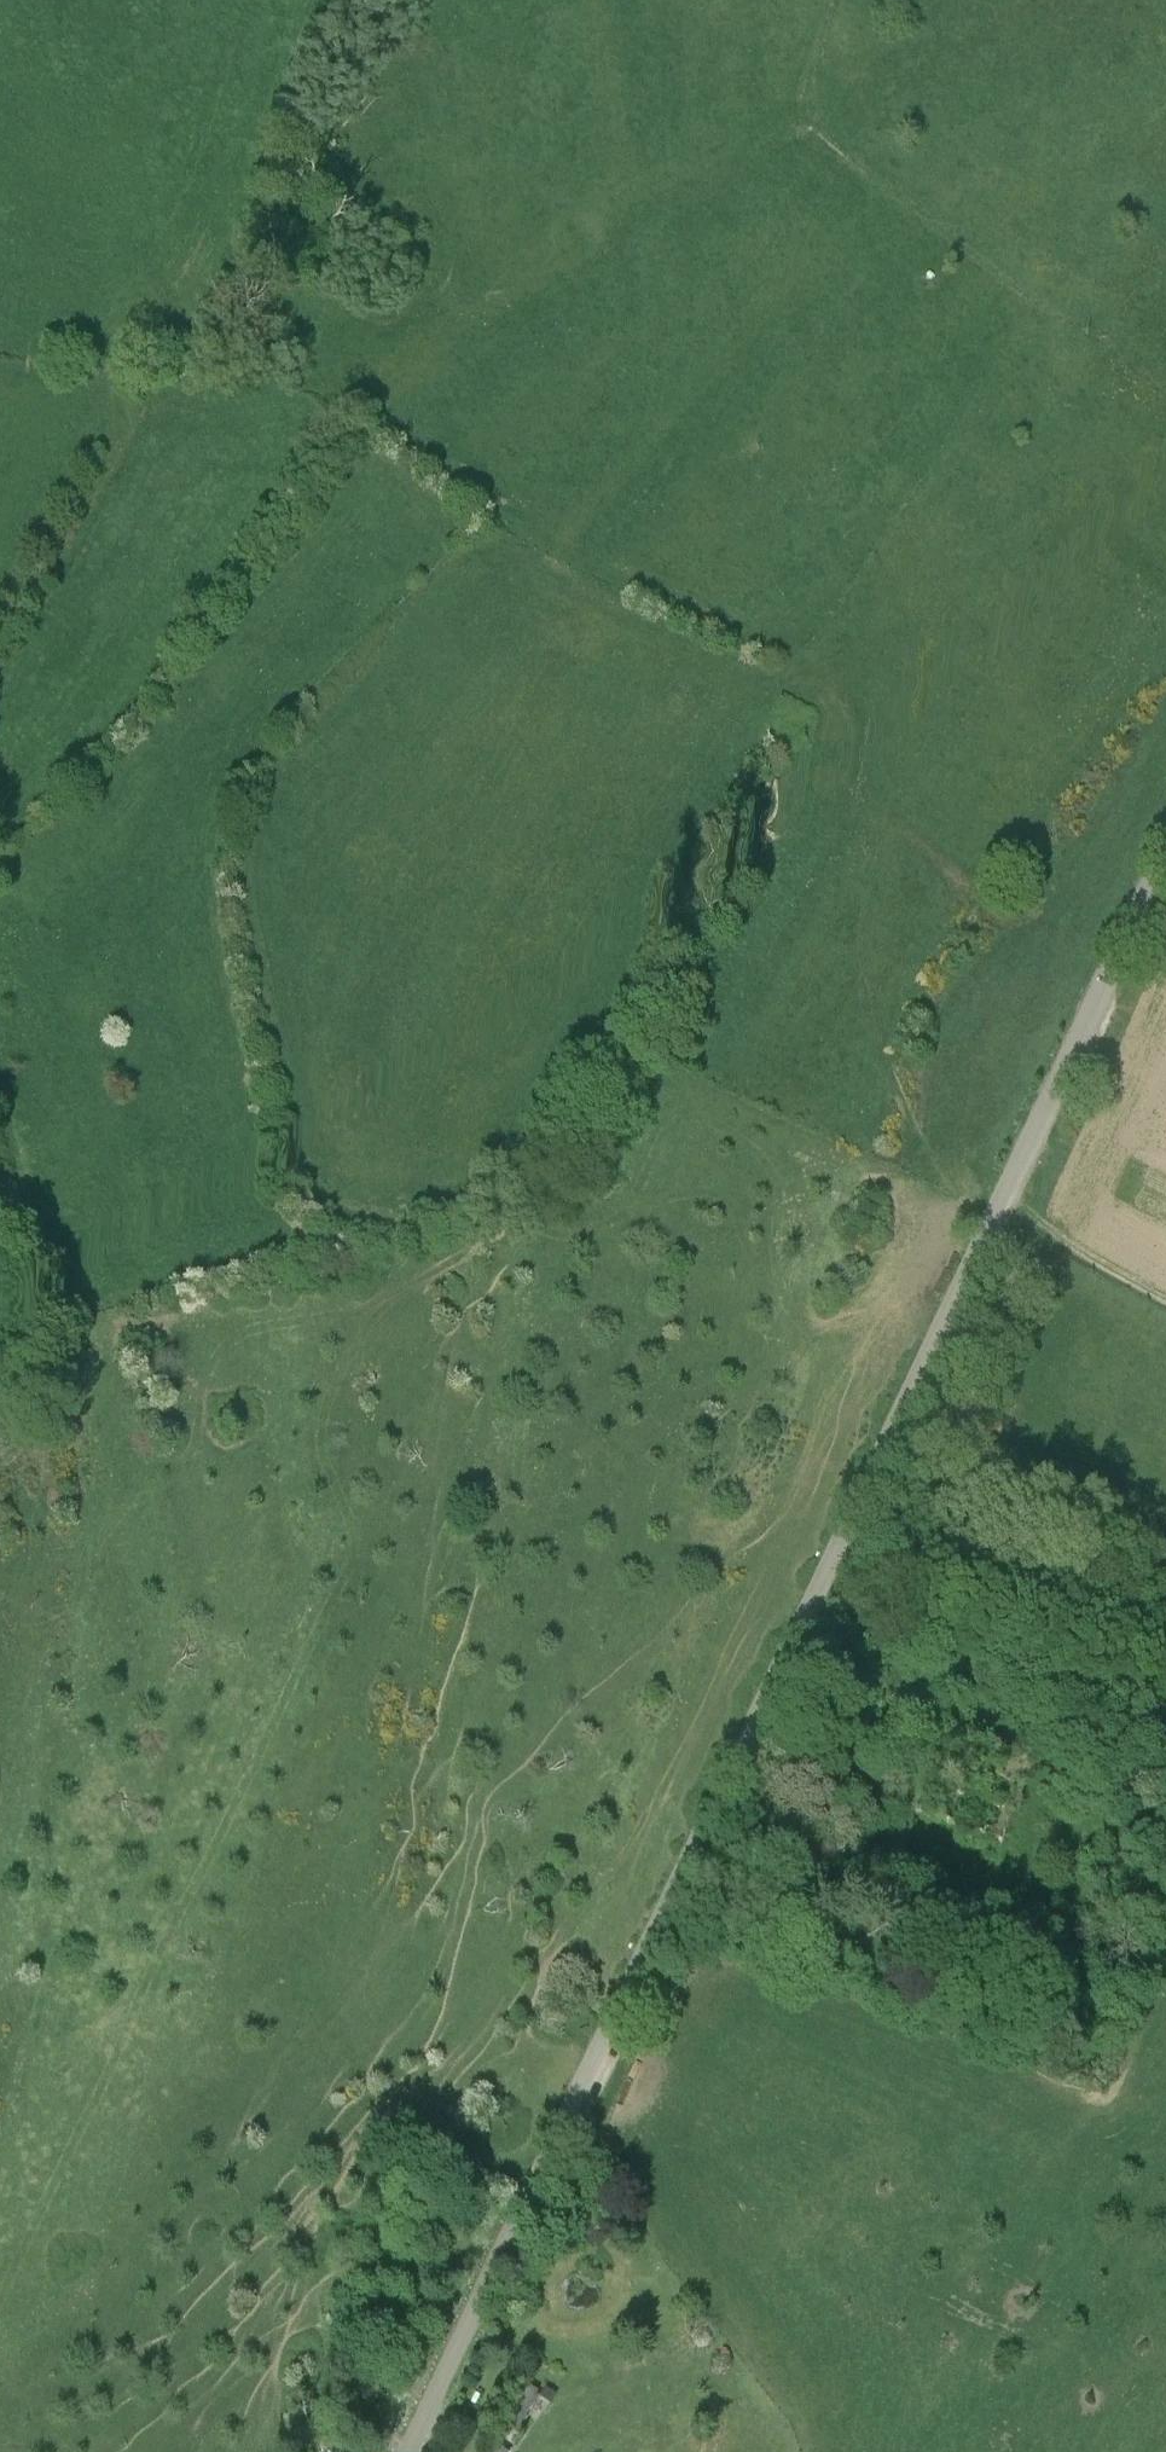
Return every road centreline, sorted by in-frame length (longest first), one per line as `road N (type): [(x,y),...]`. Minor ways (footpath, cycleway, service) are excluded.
road 1 (unclassified): [(414,2451),(1165,845)]
road 2 (track): [(1165,1306),(993,1213)]

